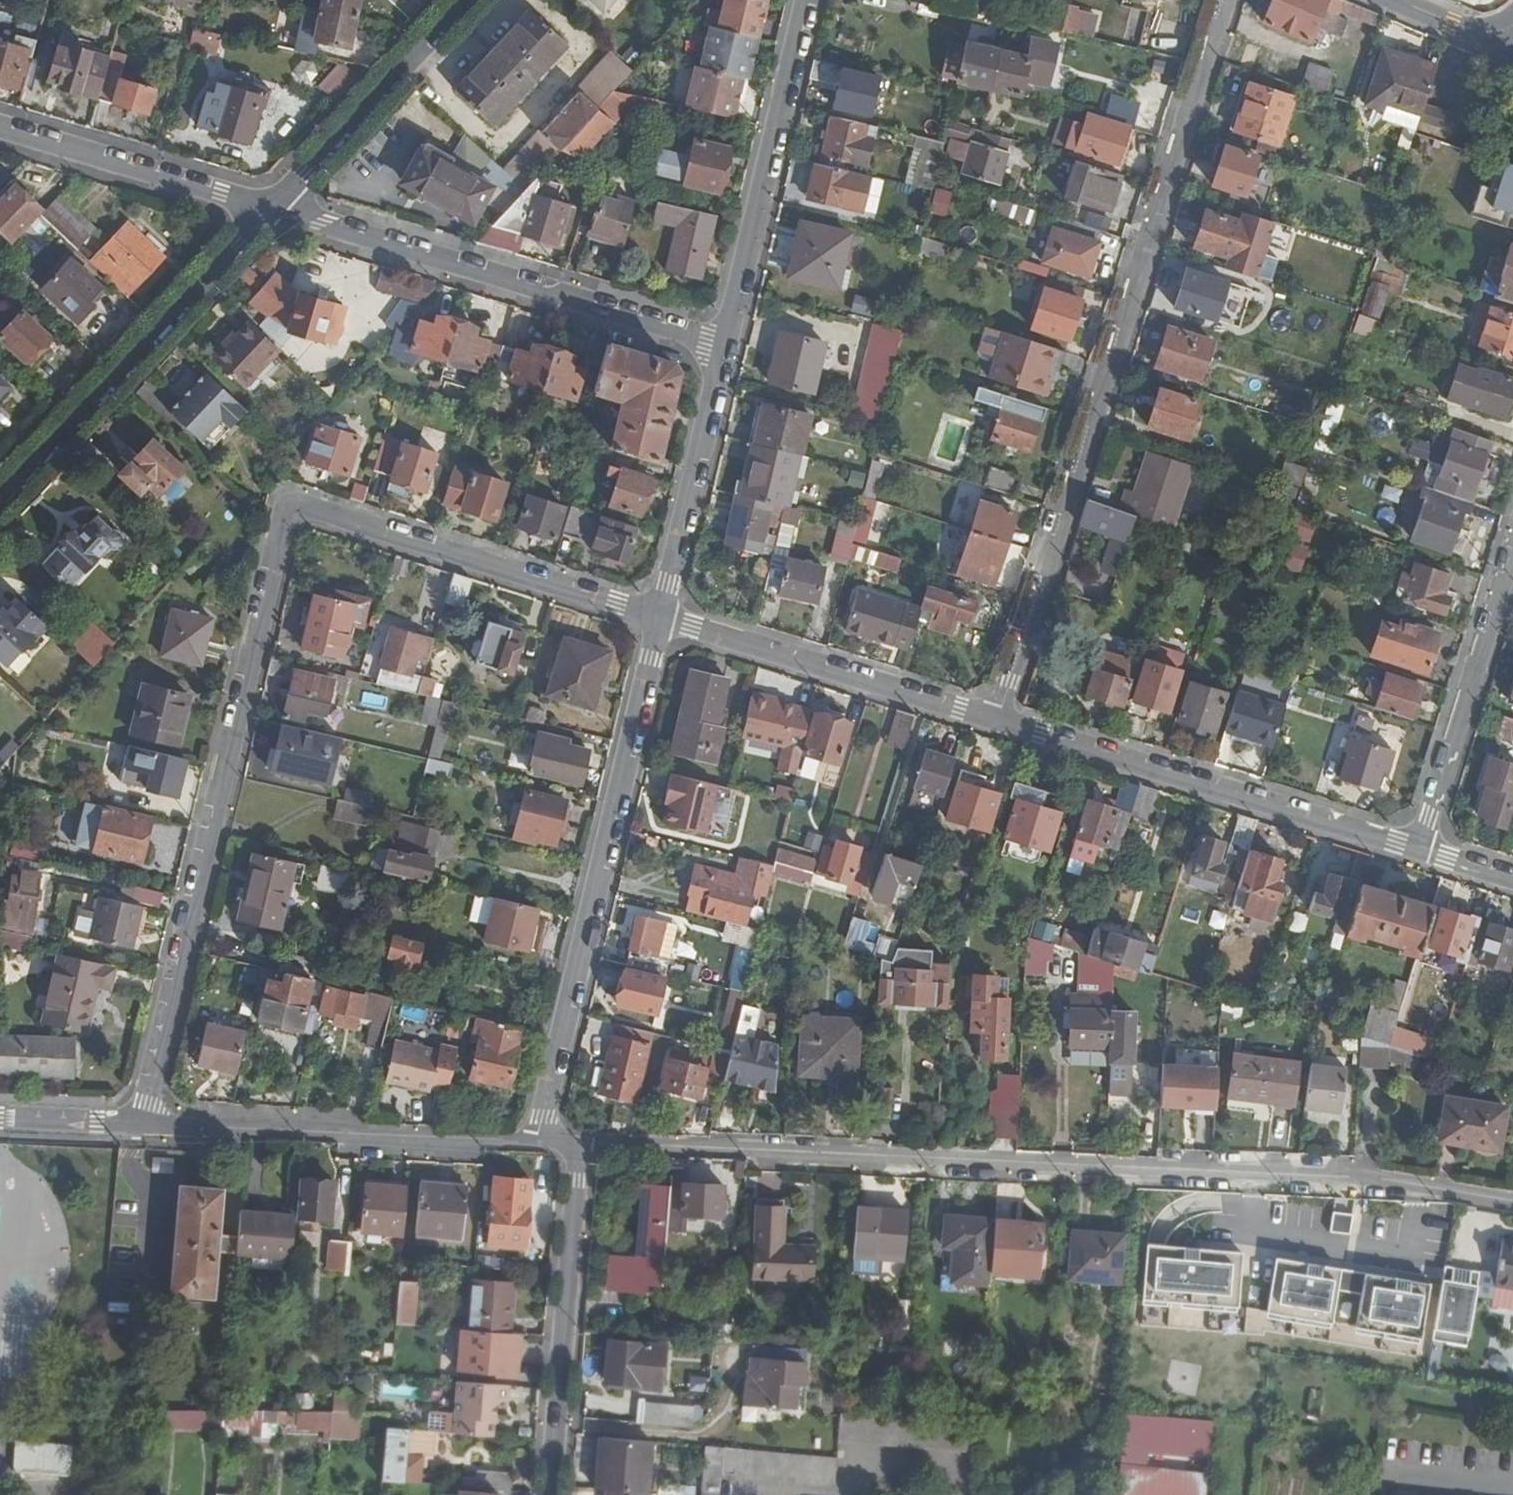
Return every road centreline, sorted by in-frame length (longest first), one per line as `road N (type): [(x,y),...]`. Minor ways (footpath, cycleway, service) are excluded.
road 1 (residential): [(144,1124),(289,510),(661,617)]
road 2 (residential): [(1512,1200),(1366,1177),(583,1144)]
road 3 (residential): [(1228,0),(998,722)]
road 4 (residential): [(661,617),(538,1142)]
road 5 (residential): [(727,347),(271,208)]
road 6 (residential): [(1418,851),(998,722)]
road 7 (residential): [(0,503),(271,208)]
road 8 (residential): [(144,1124),(538,1142)]
road 9 (residential): [(810,0),(727,347)]
road 10 (residential): [(998,722),(661,617)]
road 11 (residential): [(551,1494),(583,1144)]
road 12 (residential): [(1512,550),(1418,851)]
road 13 (residential): [(271,208),(465,0)]
road 14 (residential): [(271,208),(0,127)]
road 15 (residential): [(727,347),(661,617)]
road 16 (residential): [(0,1118),(144,1124)]

